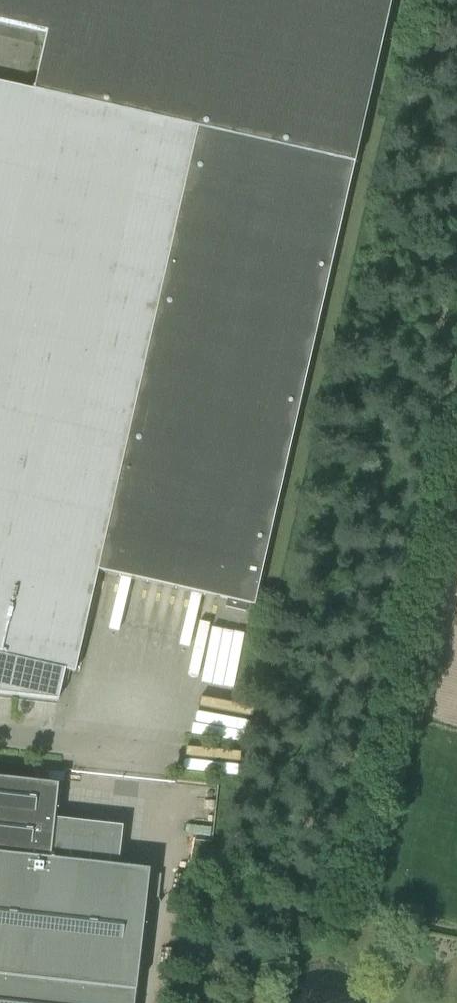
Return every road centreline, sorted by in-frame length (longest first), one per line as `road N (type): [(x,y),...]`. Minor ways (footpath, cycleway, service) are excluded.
road 1 (unclassified): [(242,764),(0,736)]

